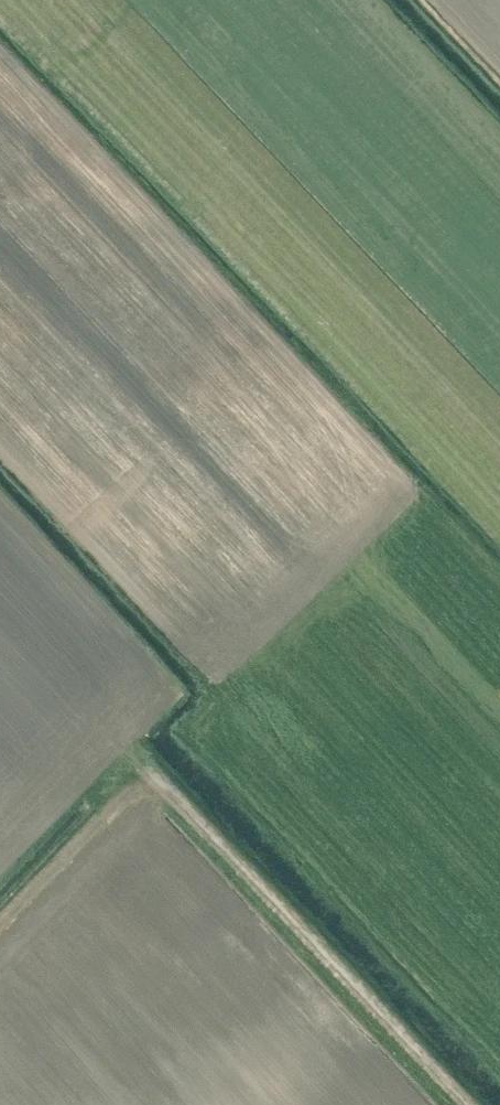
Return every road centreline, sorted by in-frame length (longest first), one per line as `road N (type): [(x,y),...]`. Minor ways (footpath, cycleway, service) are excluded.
road 1 (track): [(467,1104),(155,780),(0,931)]

